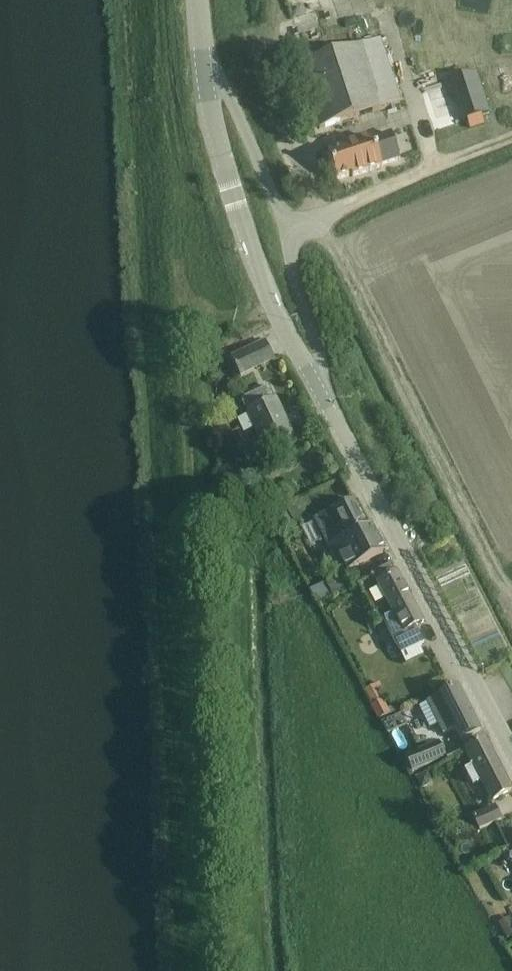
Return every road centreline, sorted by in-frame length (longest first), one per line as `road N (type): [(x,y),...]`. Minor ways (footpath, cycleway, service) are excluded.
road 1 (unclassified): [(511,748),(321,390)]
road 2 (unclassified): [(321,390),(291,229),(235,104),(202,58)]
road 3 (unclassified): [(321,390),(257,267),(202,58)]

